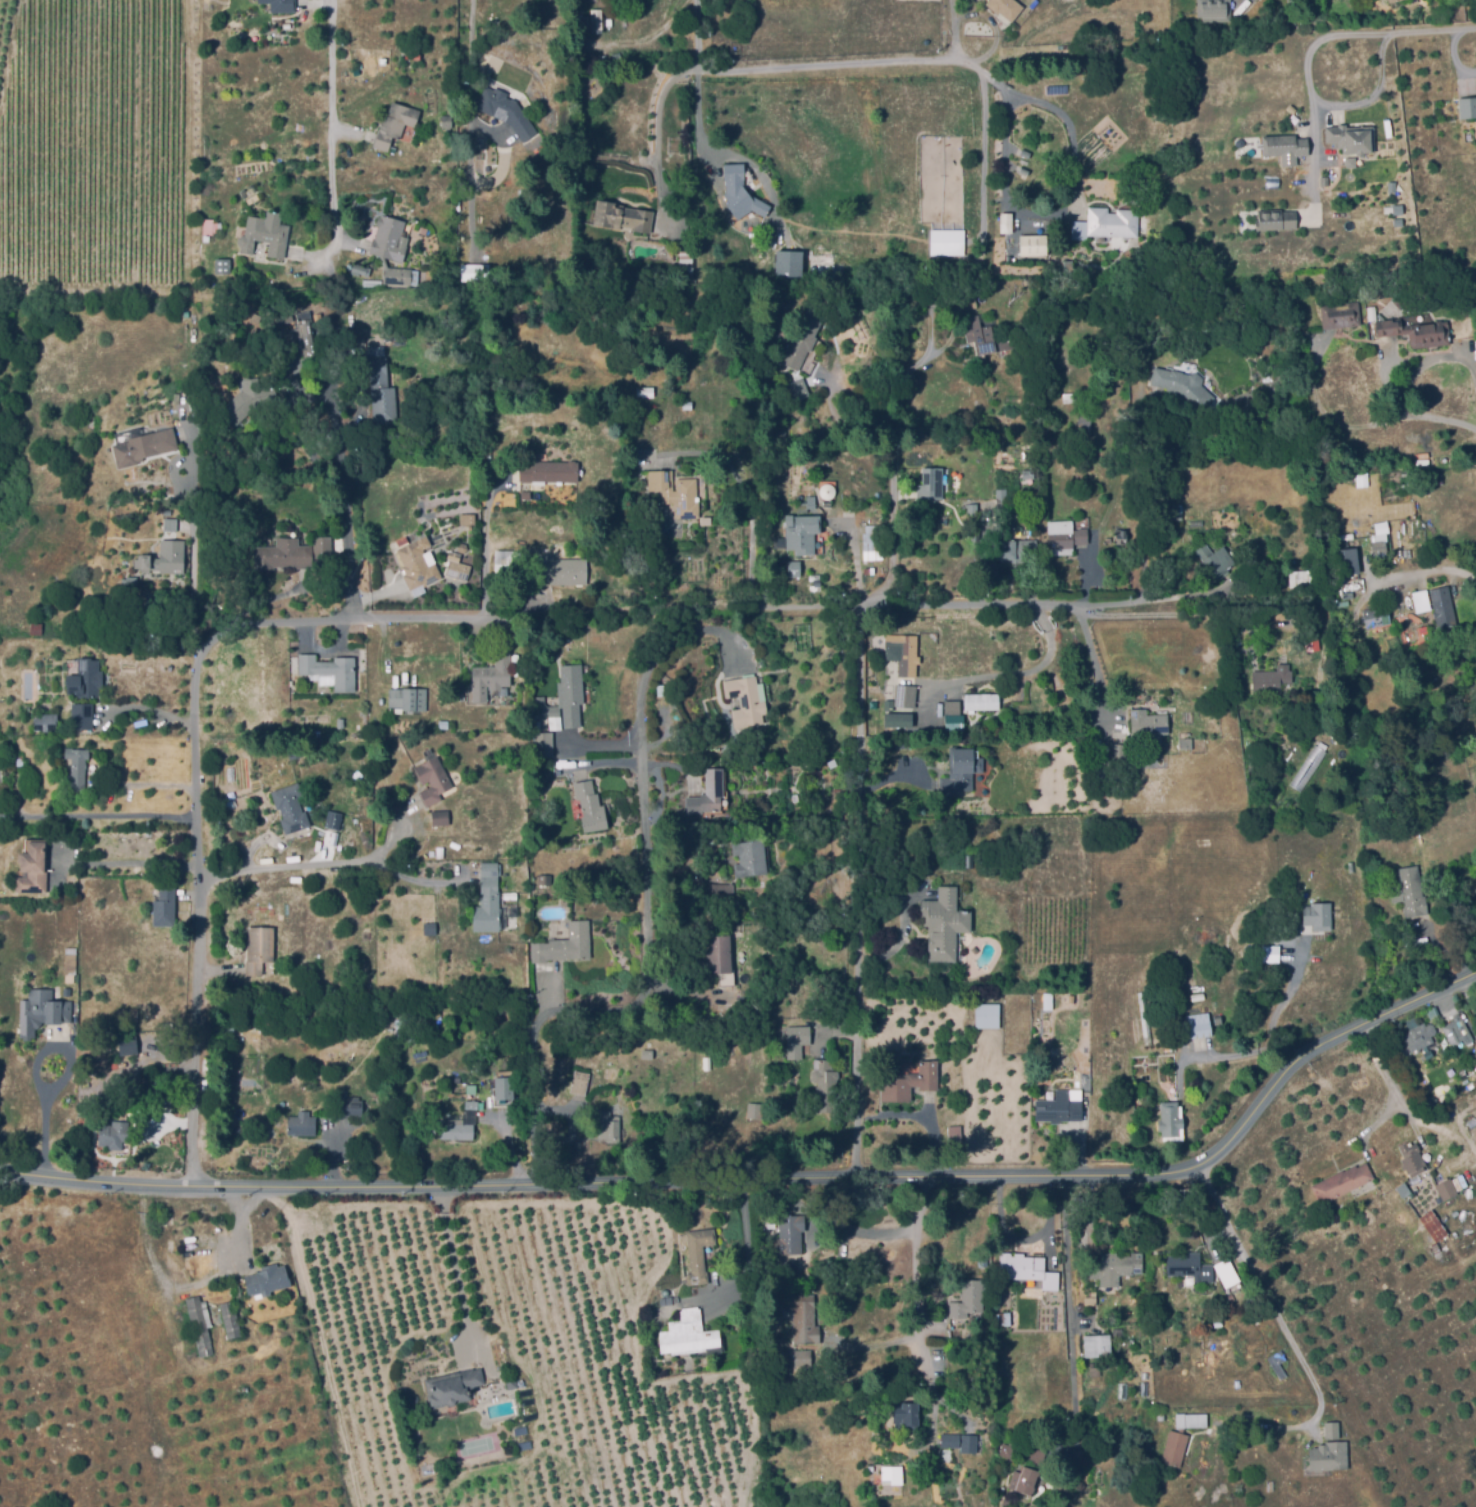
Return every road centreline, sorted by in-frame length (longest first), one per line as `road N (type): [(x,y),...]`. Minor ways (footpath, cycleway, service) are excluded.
road 1 (residential): [(1475,974),(1289,1063),(1232,1136),(1189,1168),(273,1192),(0,1175)]
road 2 (residential): [(1079,606),(710,602),(234,624),(218,631),(198,663),(198,1191)]
road 3 (residential): [(641,697),(650,990),(541,1015),(541,1187)]
road 4 (residential): [(860,605),(859,1177)]
road 5 (residential): [(701,0),(700,71),(960,62),(1071,119)]

